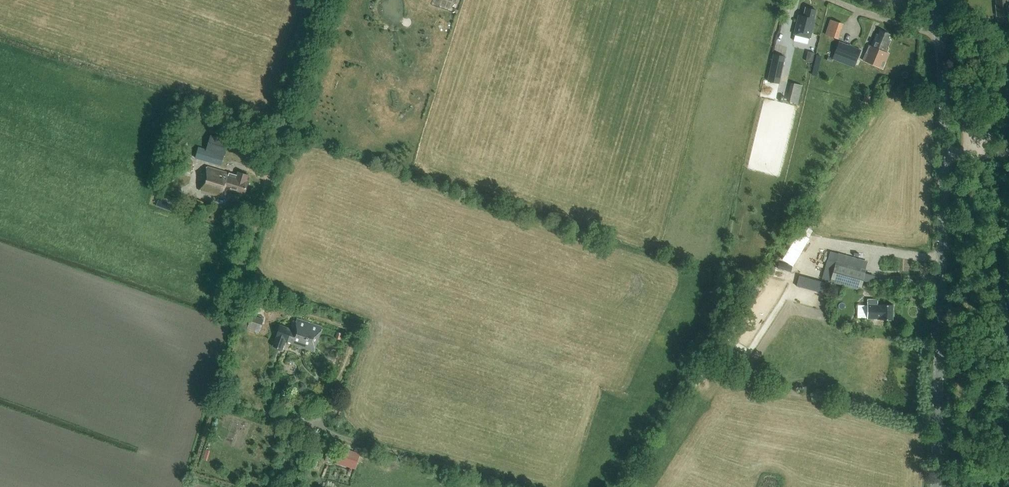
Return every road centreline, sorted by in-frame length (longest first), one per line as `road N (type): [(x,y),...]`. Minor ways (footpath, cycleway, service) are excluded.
road 1 (tertiary): [(935,486),(942,157),(936,0)]
road 2 (track): [(263,304),(355,336),(341,376),(323,398),(326,432),(517,486)]
road 3 (track): [(325,0),(264,200)]

